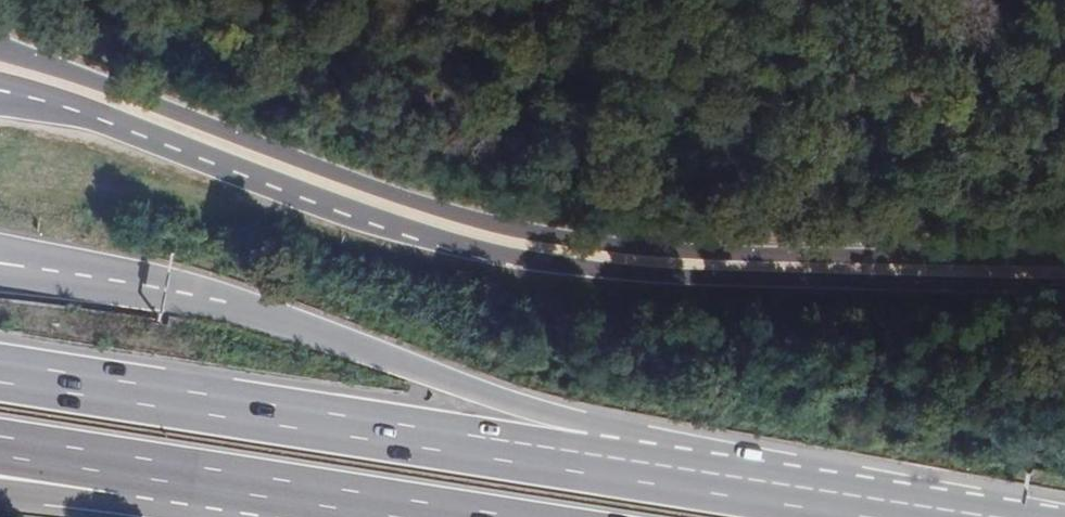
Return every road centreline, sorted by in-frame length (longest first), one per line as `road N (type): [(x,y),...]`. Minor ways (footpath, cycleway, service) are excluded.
road 1 (primary): [(1064,260),(585,244),(447,218),(0,50)]
road 2 (primary): [(91,117),(453,249),(578,276),(1064,288)]
road 3 (trunk): [(584,457),(0,369)]
road 4 (trunk): [(584,457),(532,412),(224,305)]
road 5 (trunk): [(949,516),(584,457)]
road 6 (trunk): [(97,465),(412,516)]
road 7 (trunk): [(224,305),(159,277),(0,249)]
road 8 (trunk): [(224,305),(0,278)]

